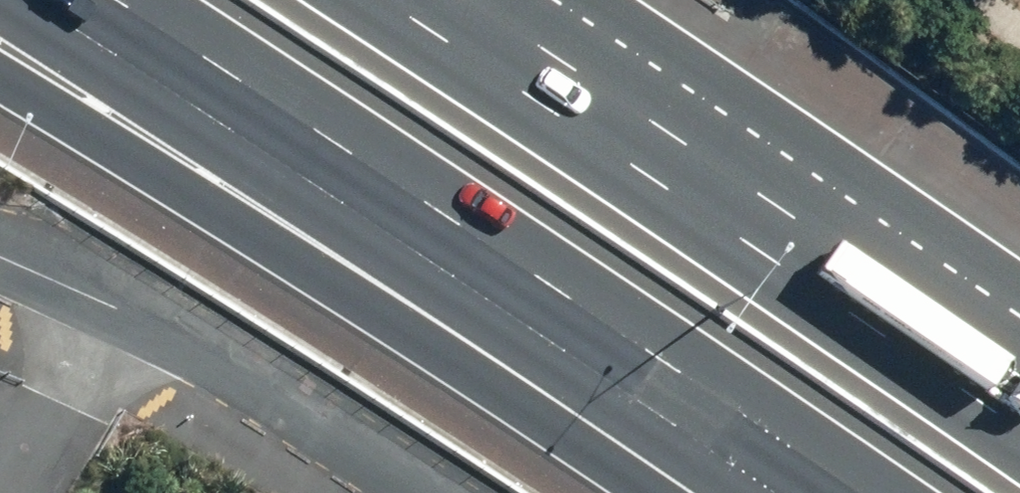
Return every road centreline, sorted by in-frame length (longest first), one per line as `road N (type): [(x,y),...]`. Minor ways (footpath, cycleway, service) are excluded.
road 1 (motorway): [(780,440),(240,229),(0,84)]
road 2 (motorway): [(780,440),(111,0)]
road 3 (motorway): [(390,0),(1019,433)]
road 4 (unclassified): [(416,492),(184,343),(0,257)]

